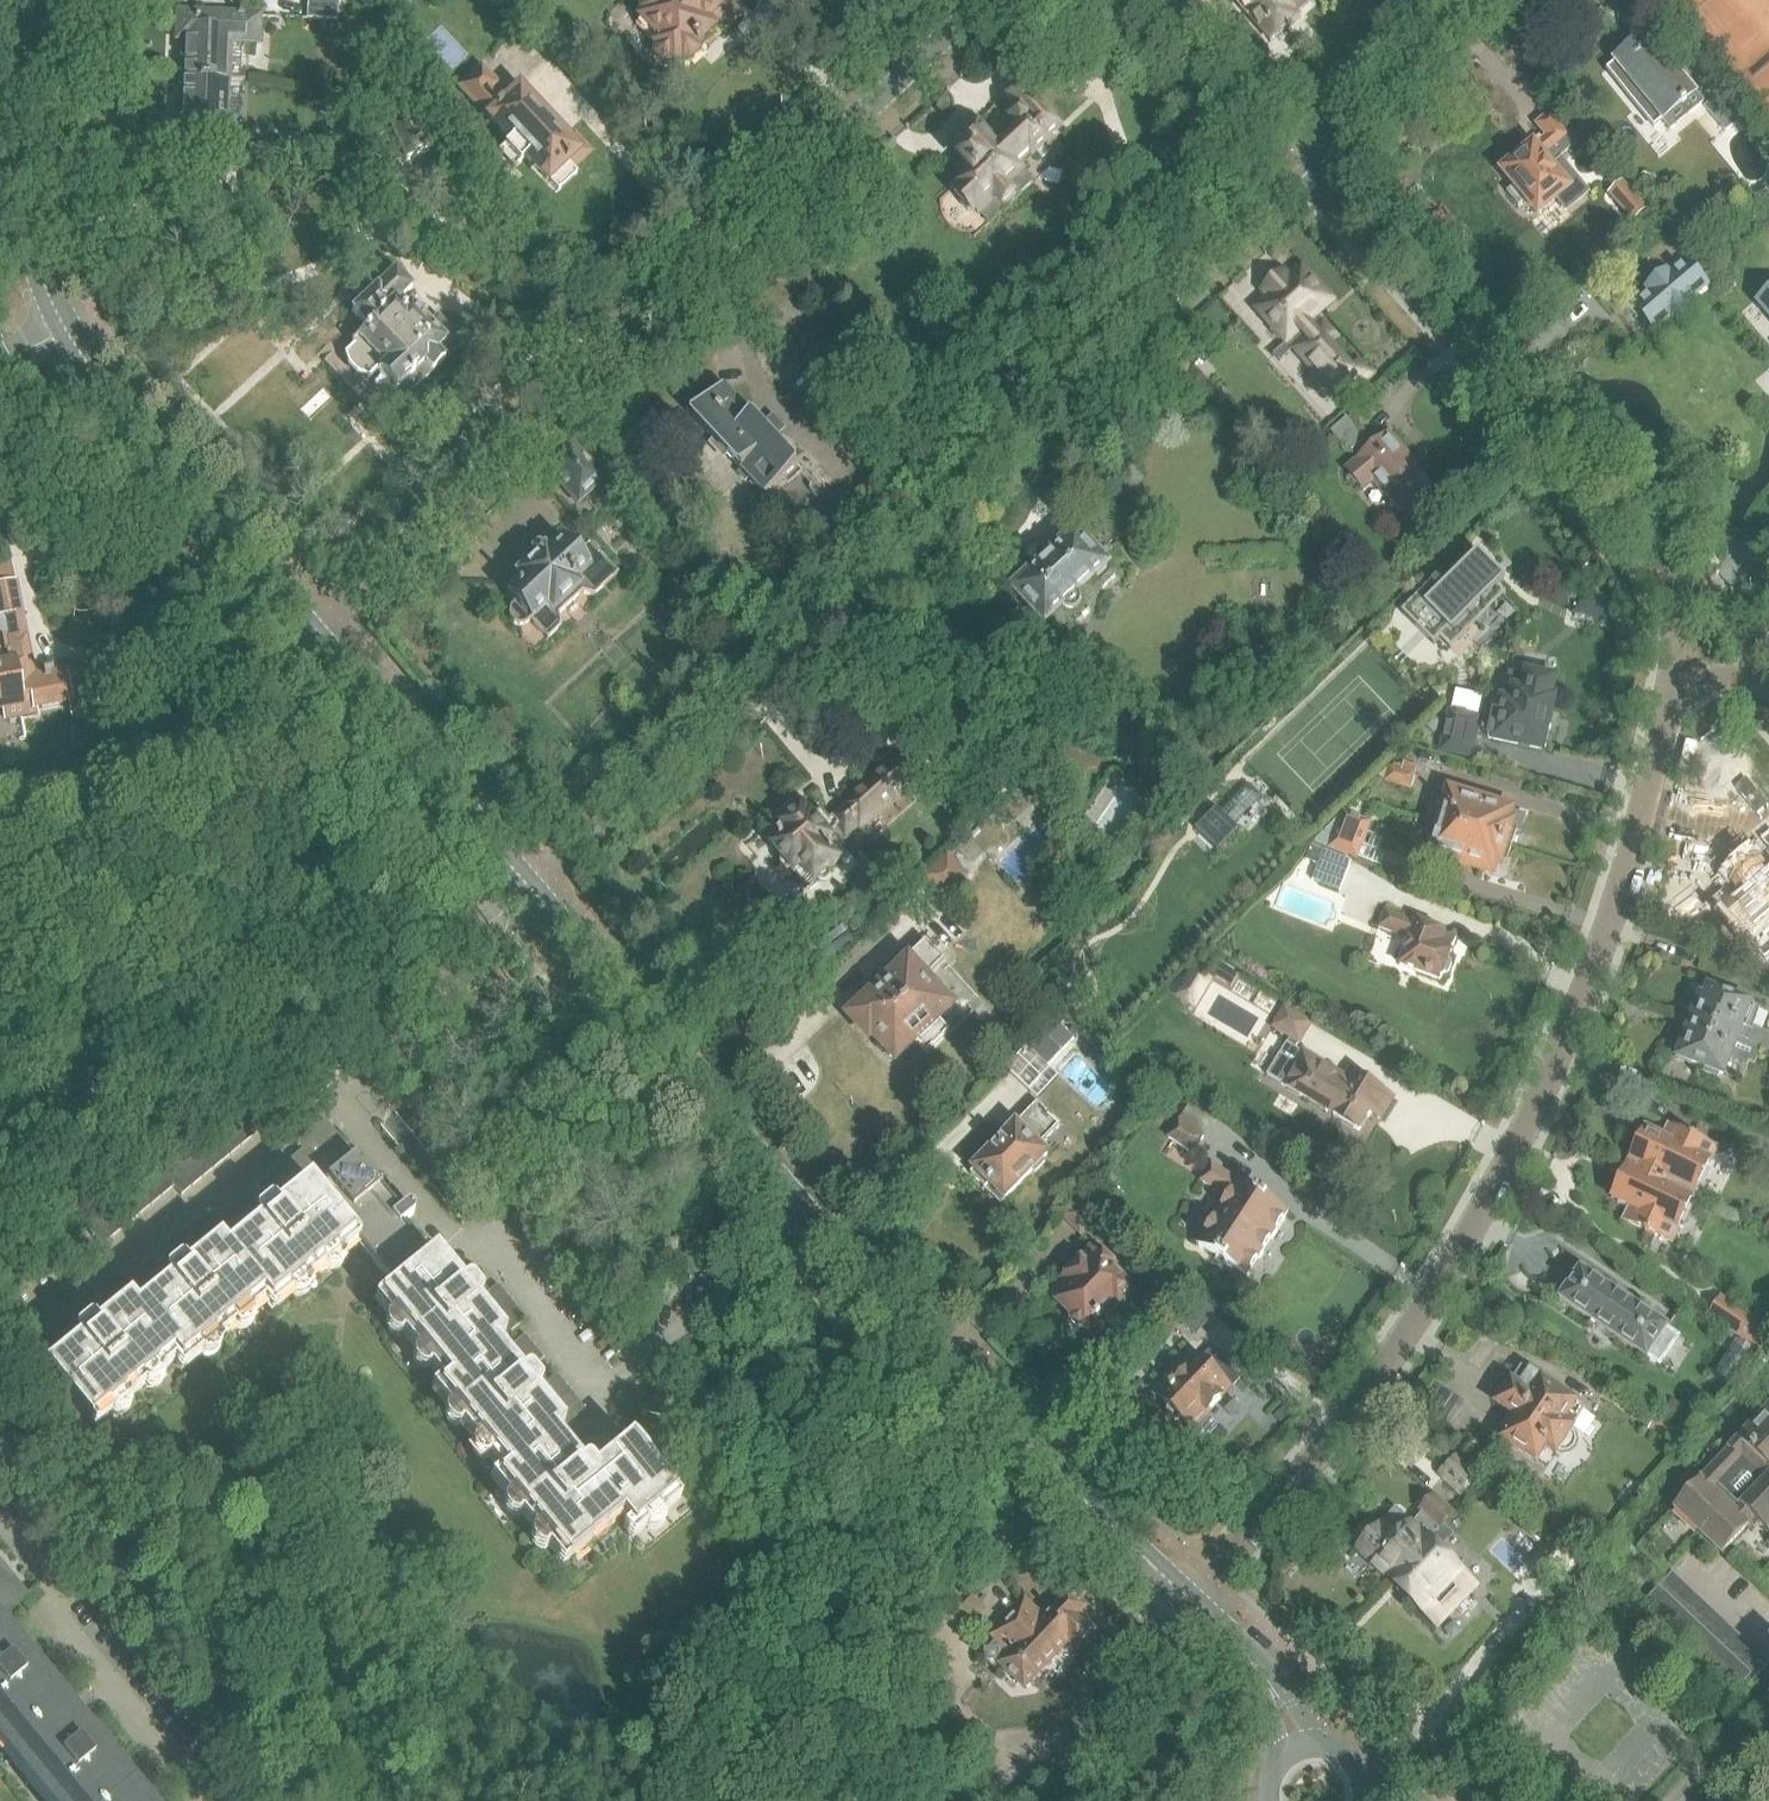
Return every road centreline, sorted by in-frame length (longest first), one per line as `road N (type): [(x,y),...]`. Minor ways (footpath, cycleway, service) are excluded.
road 1 (residential): [(527,885),(1320,162)]
road 2 (residential): [(1189,1599),(1366,1392),(1455,1260),(1535,1112),(1603,950),(1668,706)]
road 3 (tertiary): [(527,885),(810,1220),(1189,1599)]
road 4 (residential): [(311,632),(984,0)]
road 5 (residential): [(1675,572),(1320,162)]
road 6 (tertiary): [(65,329),(311,632)]
road 7 (tertiary): [(18,0),(11,78),(18,192),(37,265),(65,329)]
road 8 (tertiary): [(311,632),(527,885)]
road 9 (residential): [(1320,162),(1490,0)]
road 10 (residential): [(1320,162),(1181,0)]
road 11 (tertiary): [(1314,1744),(1268,1665),(1218,1627)]
road 12 (residential): [(1667,1800),(1768,1694)]
road 13 (tertiary): [(1218,1627),(1273,1712),(1285,1755)]
road 14 (residential): [(1768,680),(1675,572)]
road 15 (residential): [(1675,572),(1668,706)]

